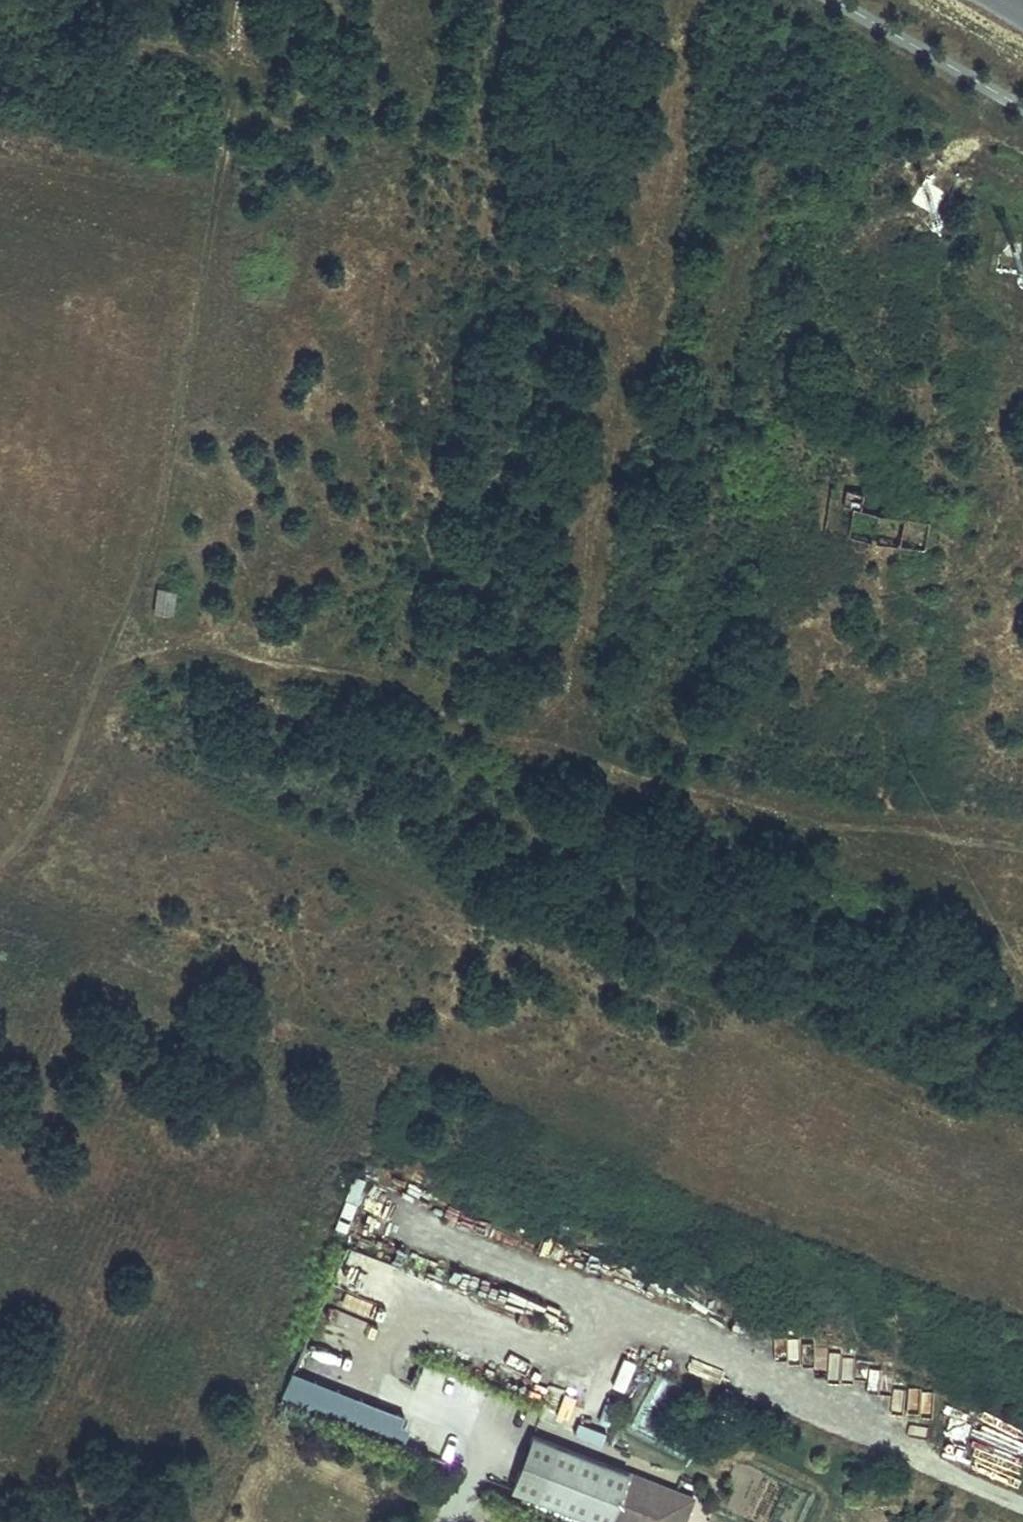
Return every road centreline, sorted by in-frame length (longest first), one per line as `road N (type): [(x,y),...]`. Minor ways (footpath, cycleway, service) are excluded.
road 1 (track): [(247,0),(139,631),(24,858),(0,869)]
road 2 (track): [(139,631),(1022,817)]

